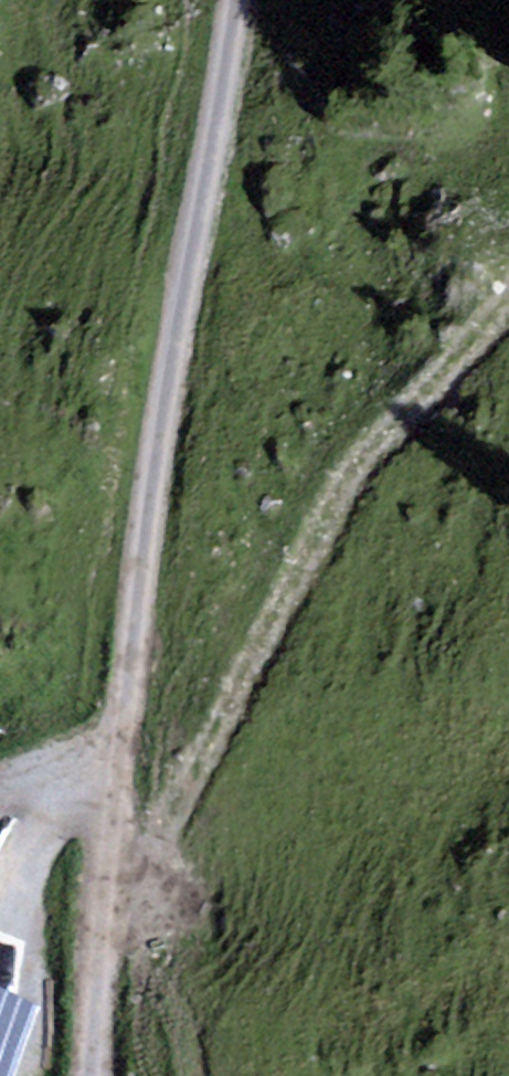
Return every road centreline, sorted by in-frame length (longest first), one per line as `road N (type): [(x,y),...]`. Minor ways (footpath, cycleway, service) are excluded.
road 1 (track): [(93,1075),(155,475),(238,0)]
road 2 (track): [(106,913),(344,480),(508,300)]

